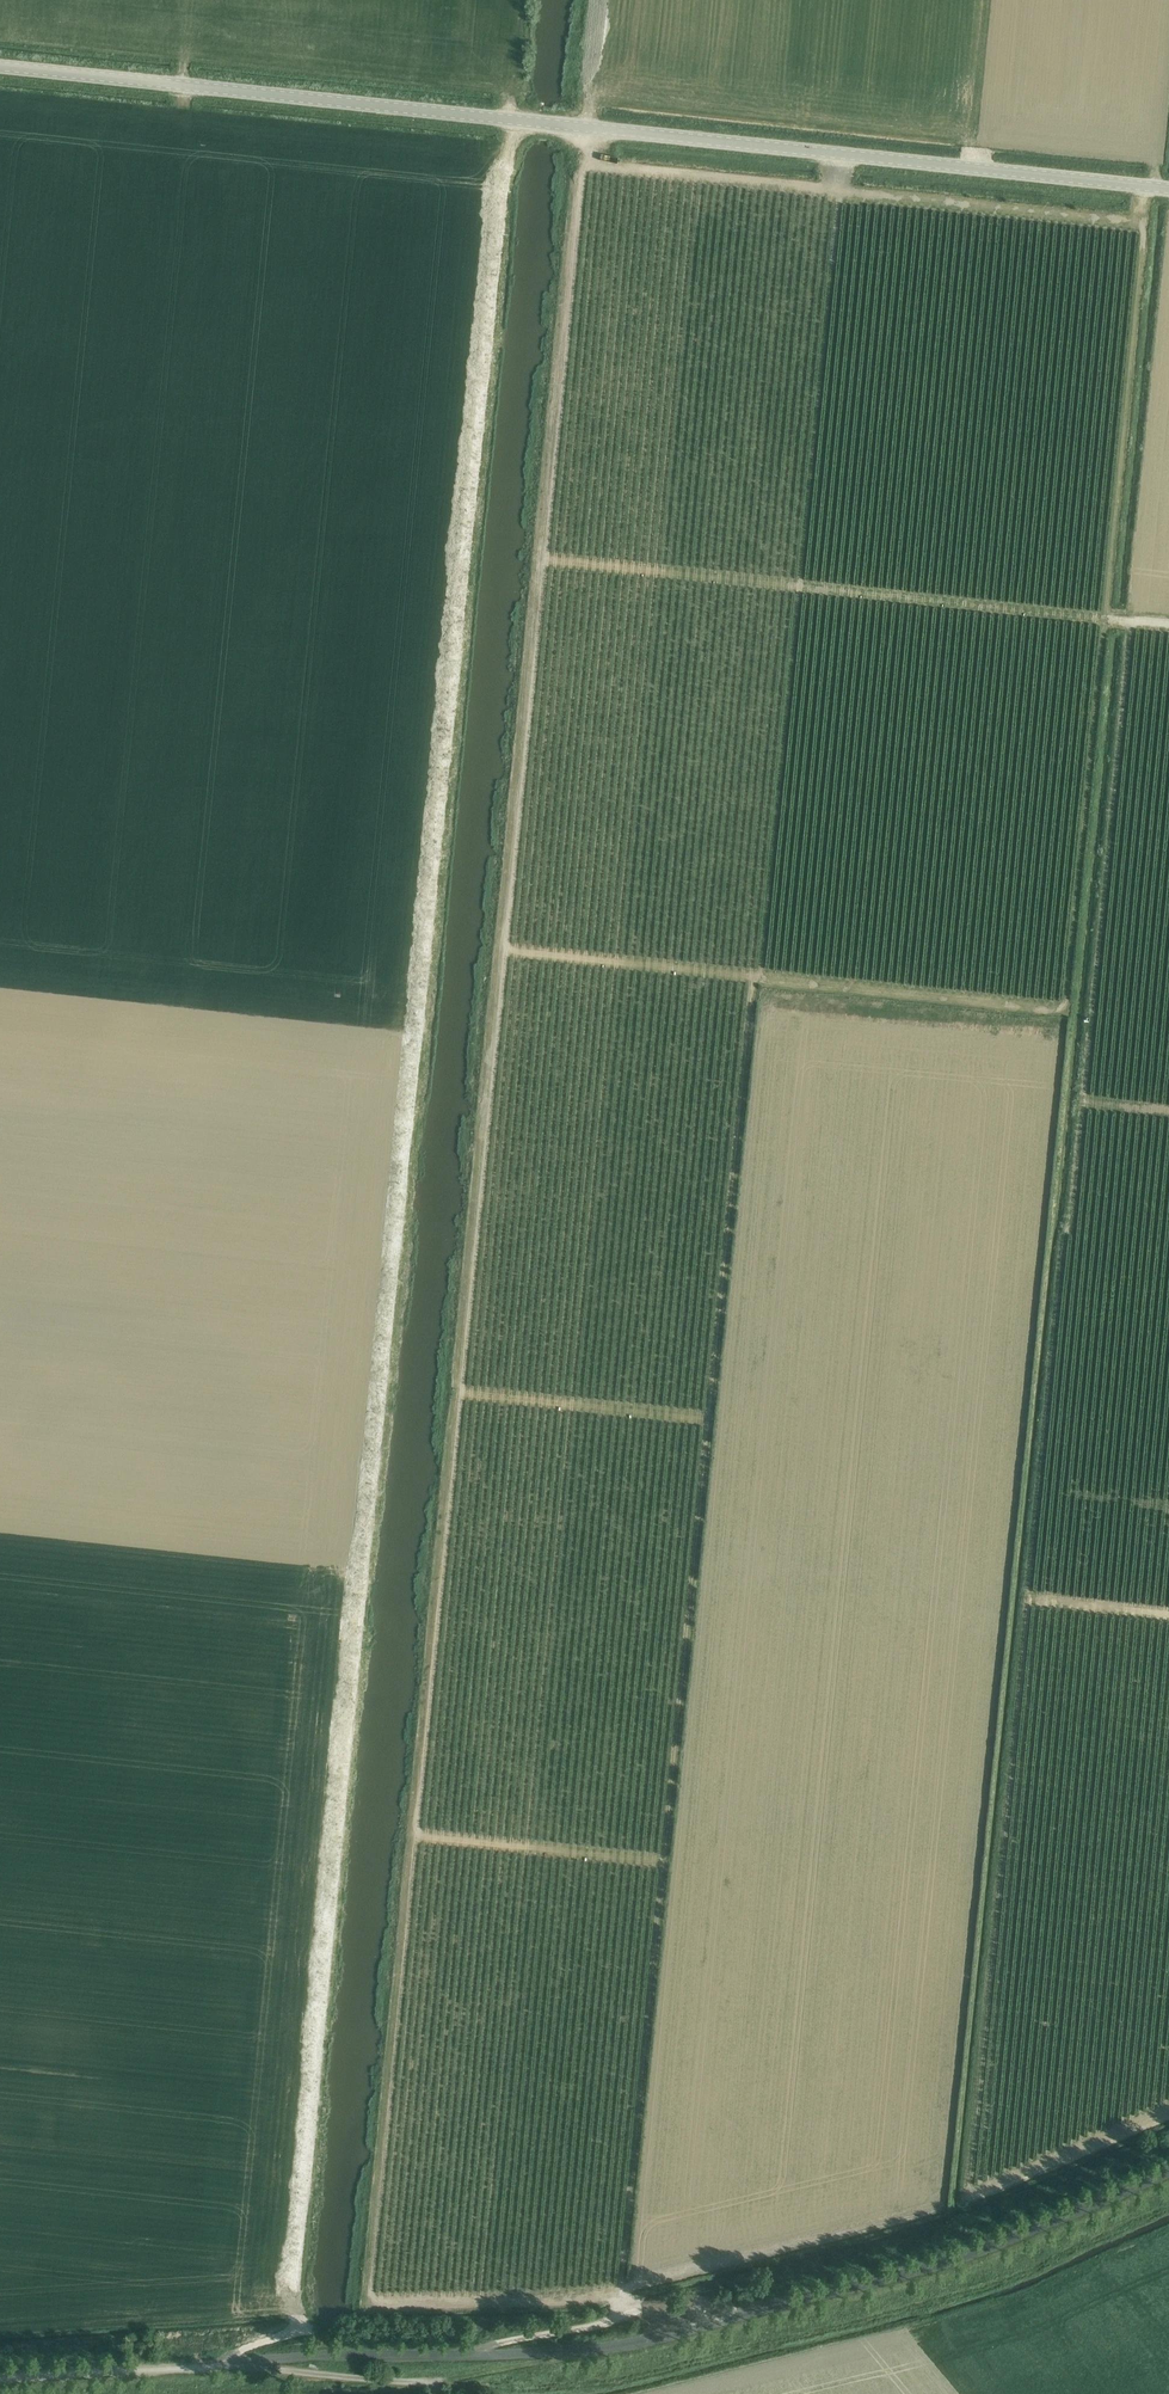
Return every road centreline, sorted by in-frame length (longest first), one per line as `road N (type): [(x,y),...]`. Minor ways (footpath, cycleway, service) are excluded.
road 1 (unclassified): [(0,2380),(308,2356),(612,2346),(757,2314),(1009,2236),(1168,2169)]
road 2 (tertiary): [(1168,189),(0,67)]

